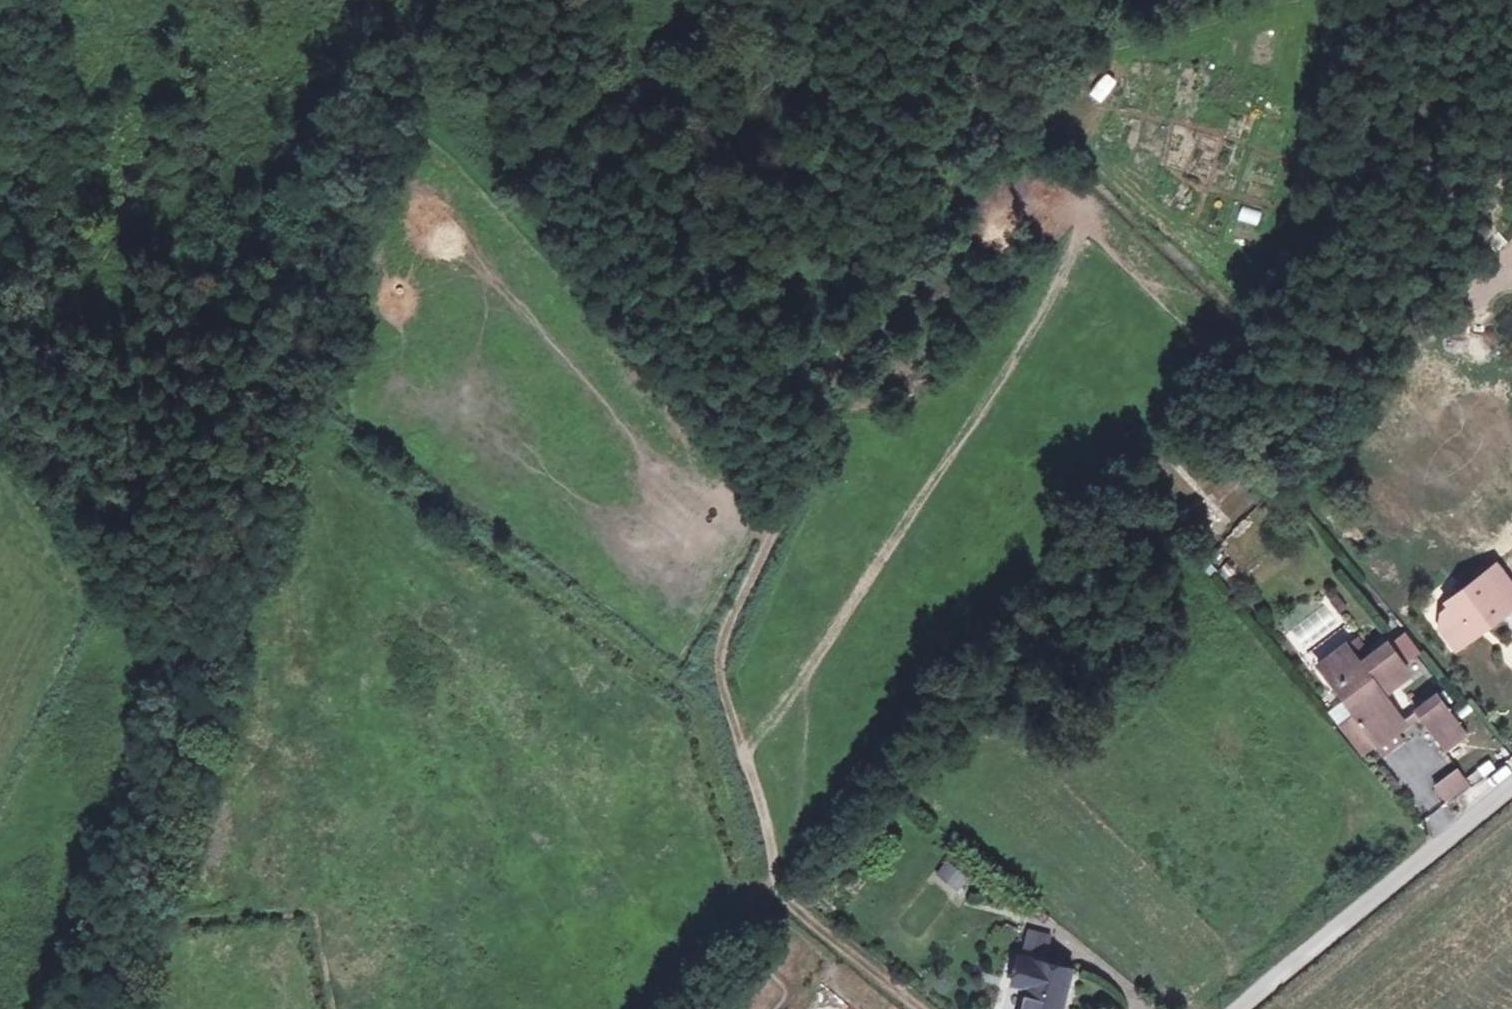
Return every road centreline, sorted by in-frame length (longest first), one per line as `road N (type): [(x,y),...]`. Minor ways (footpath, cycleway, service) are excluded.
road 1 (unclassified): [(1245,1008),(1511,785)]
road 2 (track): [(920,1008),(794,906)]

